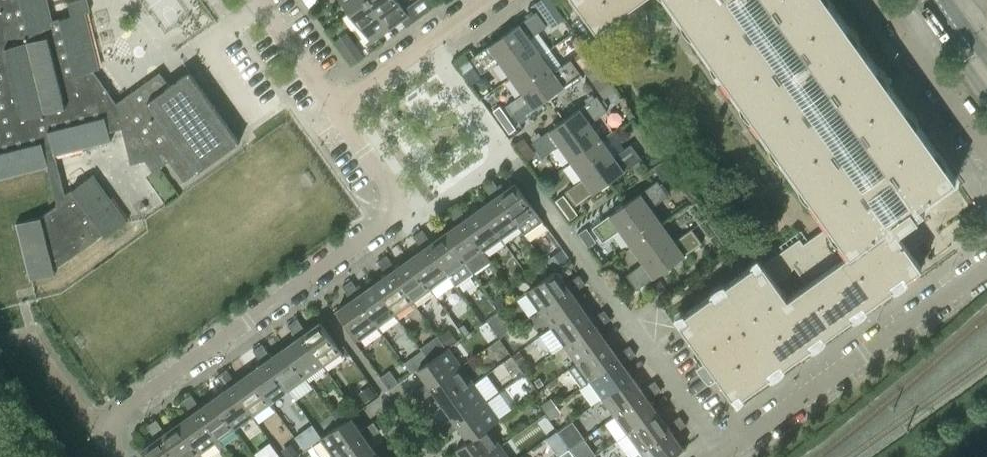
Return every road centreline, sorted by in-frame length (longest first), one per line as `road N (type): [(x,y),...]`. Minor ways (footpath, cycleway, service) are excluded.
road 1 (residential): [(117,456),(109,430),(118,413),(393,210),(393,191),(334,109)]
road 2 (residential): [(720,455),(508,156)]
road 3 (residential): [(720,455),(986,264)]
road 4 (residential): [(334,109),(487,0)]
road 5 (residential): [(334,109),(256,0)]
road 6 (residential): [(986,151),(914,49)]

